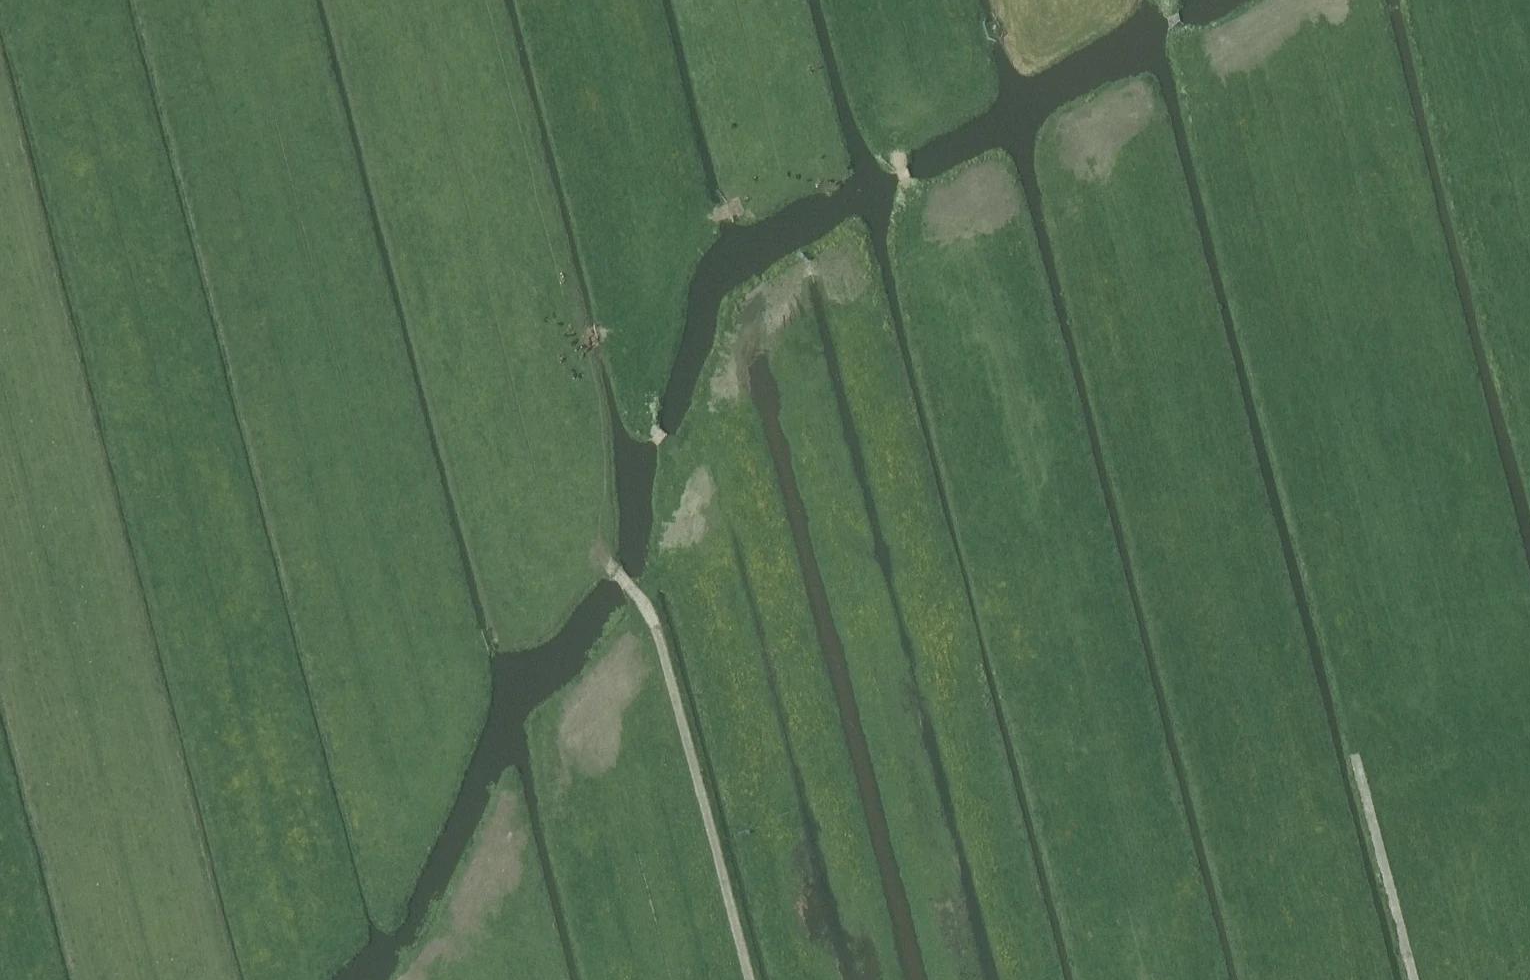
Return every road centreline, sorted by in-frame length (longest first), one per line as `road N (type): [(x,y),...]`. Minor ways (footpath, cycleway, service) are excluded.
road 1 (track): [(748,979),(653,619),(604,562)]
road 2 (track): [(1413,979),(1357,763)]

